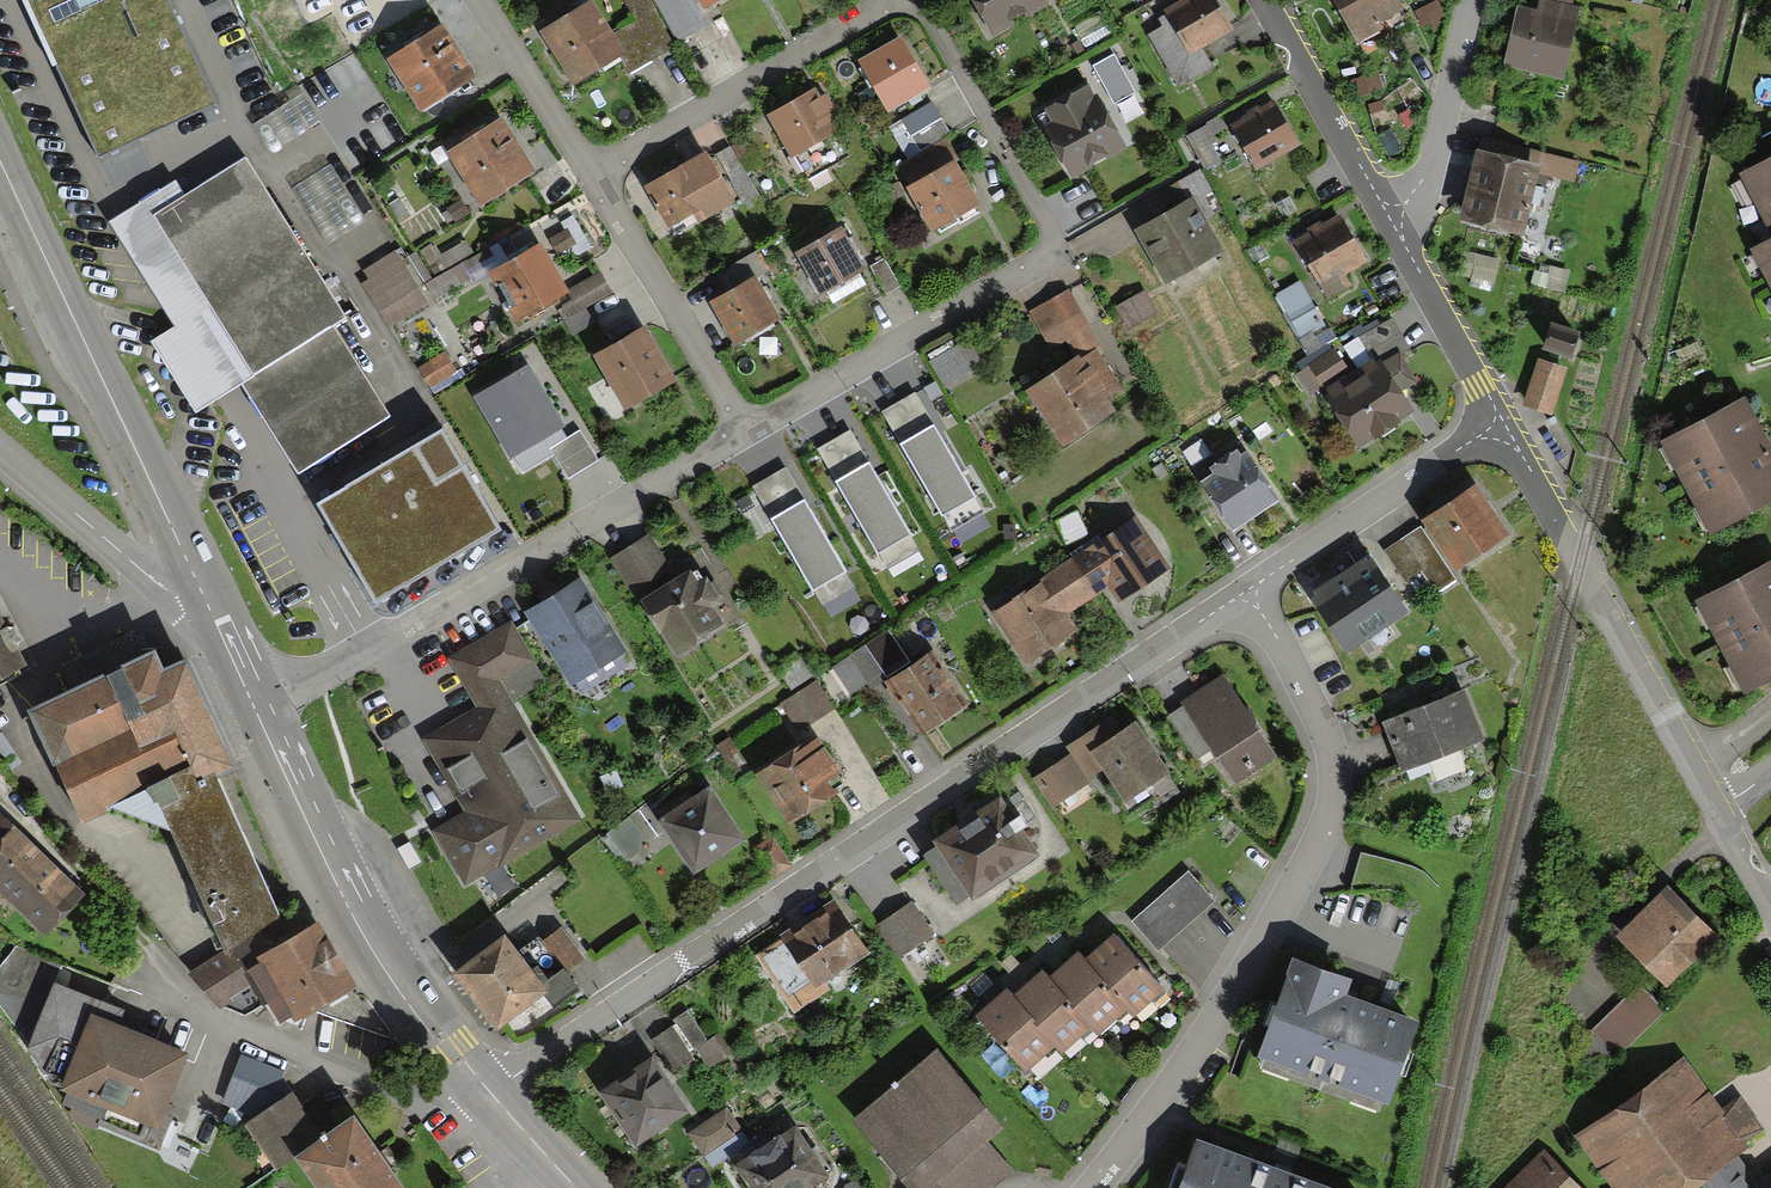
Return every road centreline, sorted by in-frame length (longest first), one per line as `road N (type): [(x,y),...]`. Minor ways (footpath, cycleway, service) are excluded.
road 1 (residential): [(488,1094),(1241,593)]
road 2 (residential): [(1091,1187),(1226,1002),(1324,831),(1327,763),(1301,687),(1241,593)]
road 3 (residential): [(255,703),(743,431)]
road 4 (primary): [(198,588),(0,160)]
road 5 (primary): [(488,1094),(397,976),(255,703)]
road 6 (residential): [(1495,423),(1719,809)]
road 7 (residential): [(743,431),(1060,258)]
road 8 (residential): [(593,178),(890,0)]
road 9 (residential): [(1241,593),(1495,423)]
road 10 (residential): [(914,0),(1060,258)]
road 11 (residential): [(593,178),(743,431)]
road 12 (residential): [(1262,0),(1392,231)]
road 13 (residential): [(1470,0),(1433,162),(1392,231)]
road 14 (unclassified): [(0,458),(151,586),(198,588)]
road 15 (residential): [(1392,231),(1495,423)]
road 16 (residential): [(477,0),(593,178)]
road 17 (primary): [(577,1187),(488,1094)]
road 18 (primary): [(255,703),(198,588)]

